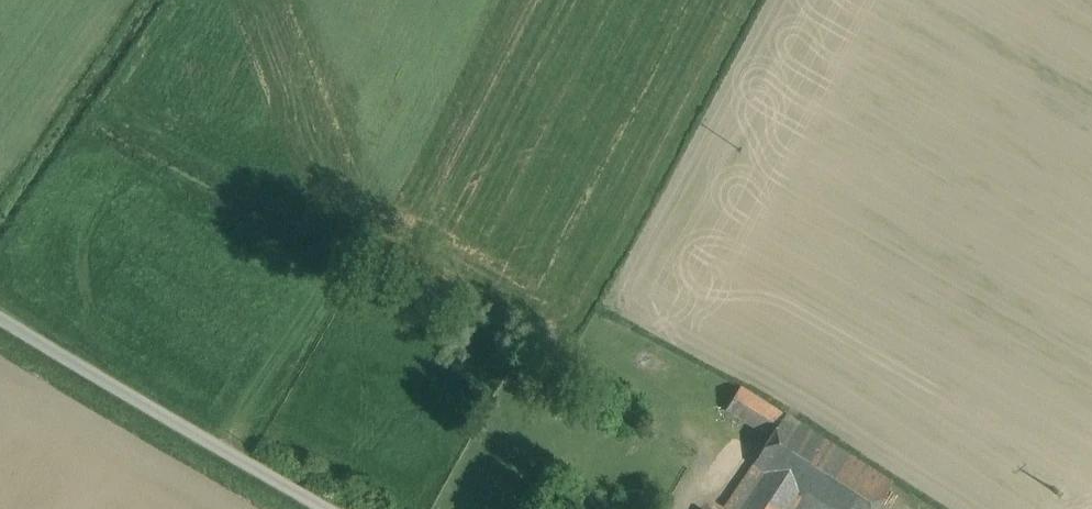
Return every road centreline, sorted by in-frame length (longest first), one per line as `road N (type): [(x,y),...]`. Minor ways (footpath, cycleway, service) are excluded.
road 1 (unclassified): [(340,508),(0,316)]

